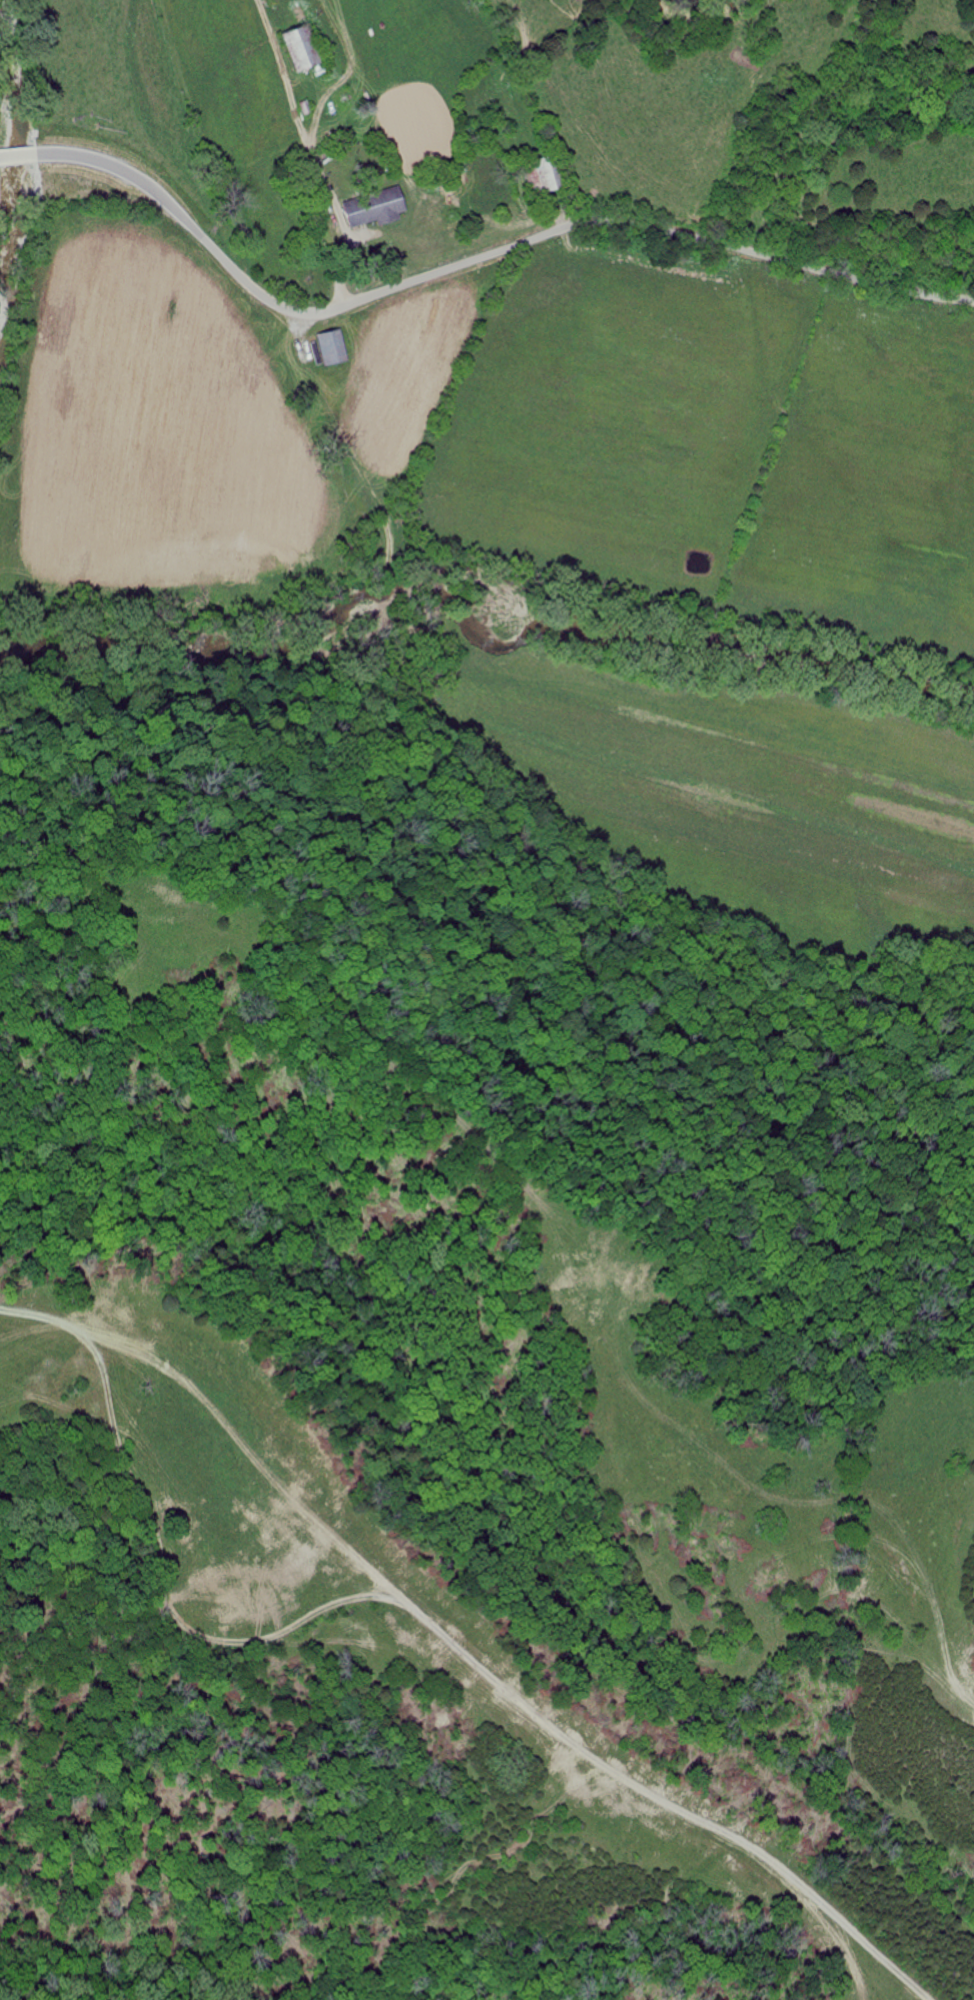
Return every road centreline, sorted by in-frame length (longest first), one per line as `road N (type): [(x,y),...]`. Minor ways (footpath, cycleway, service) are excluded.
road 1 (residential): [(39,155),(116,167),(188,220),(267,298),(305,314),(569,228),(611,223),(973,301)]

